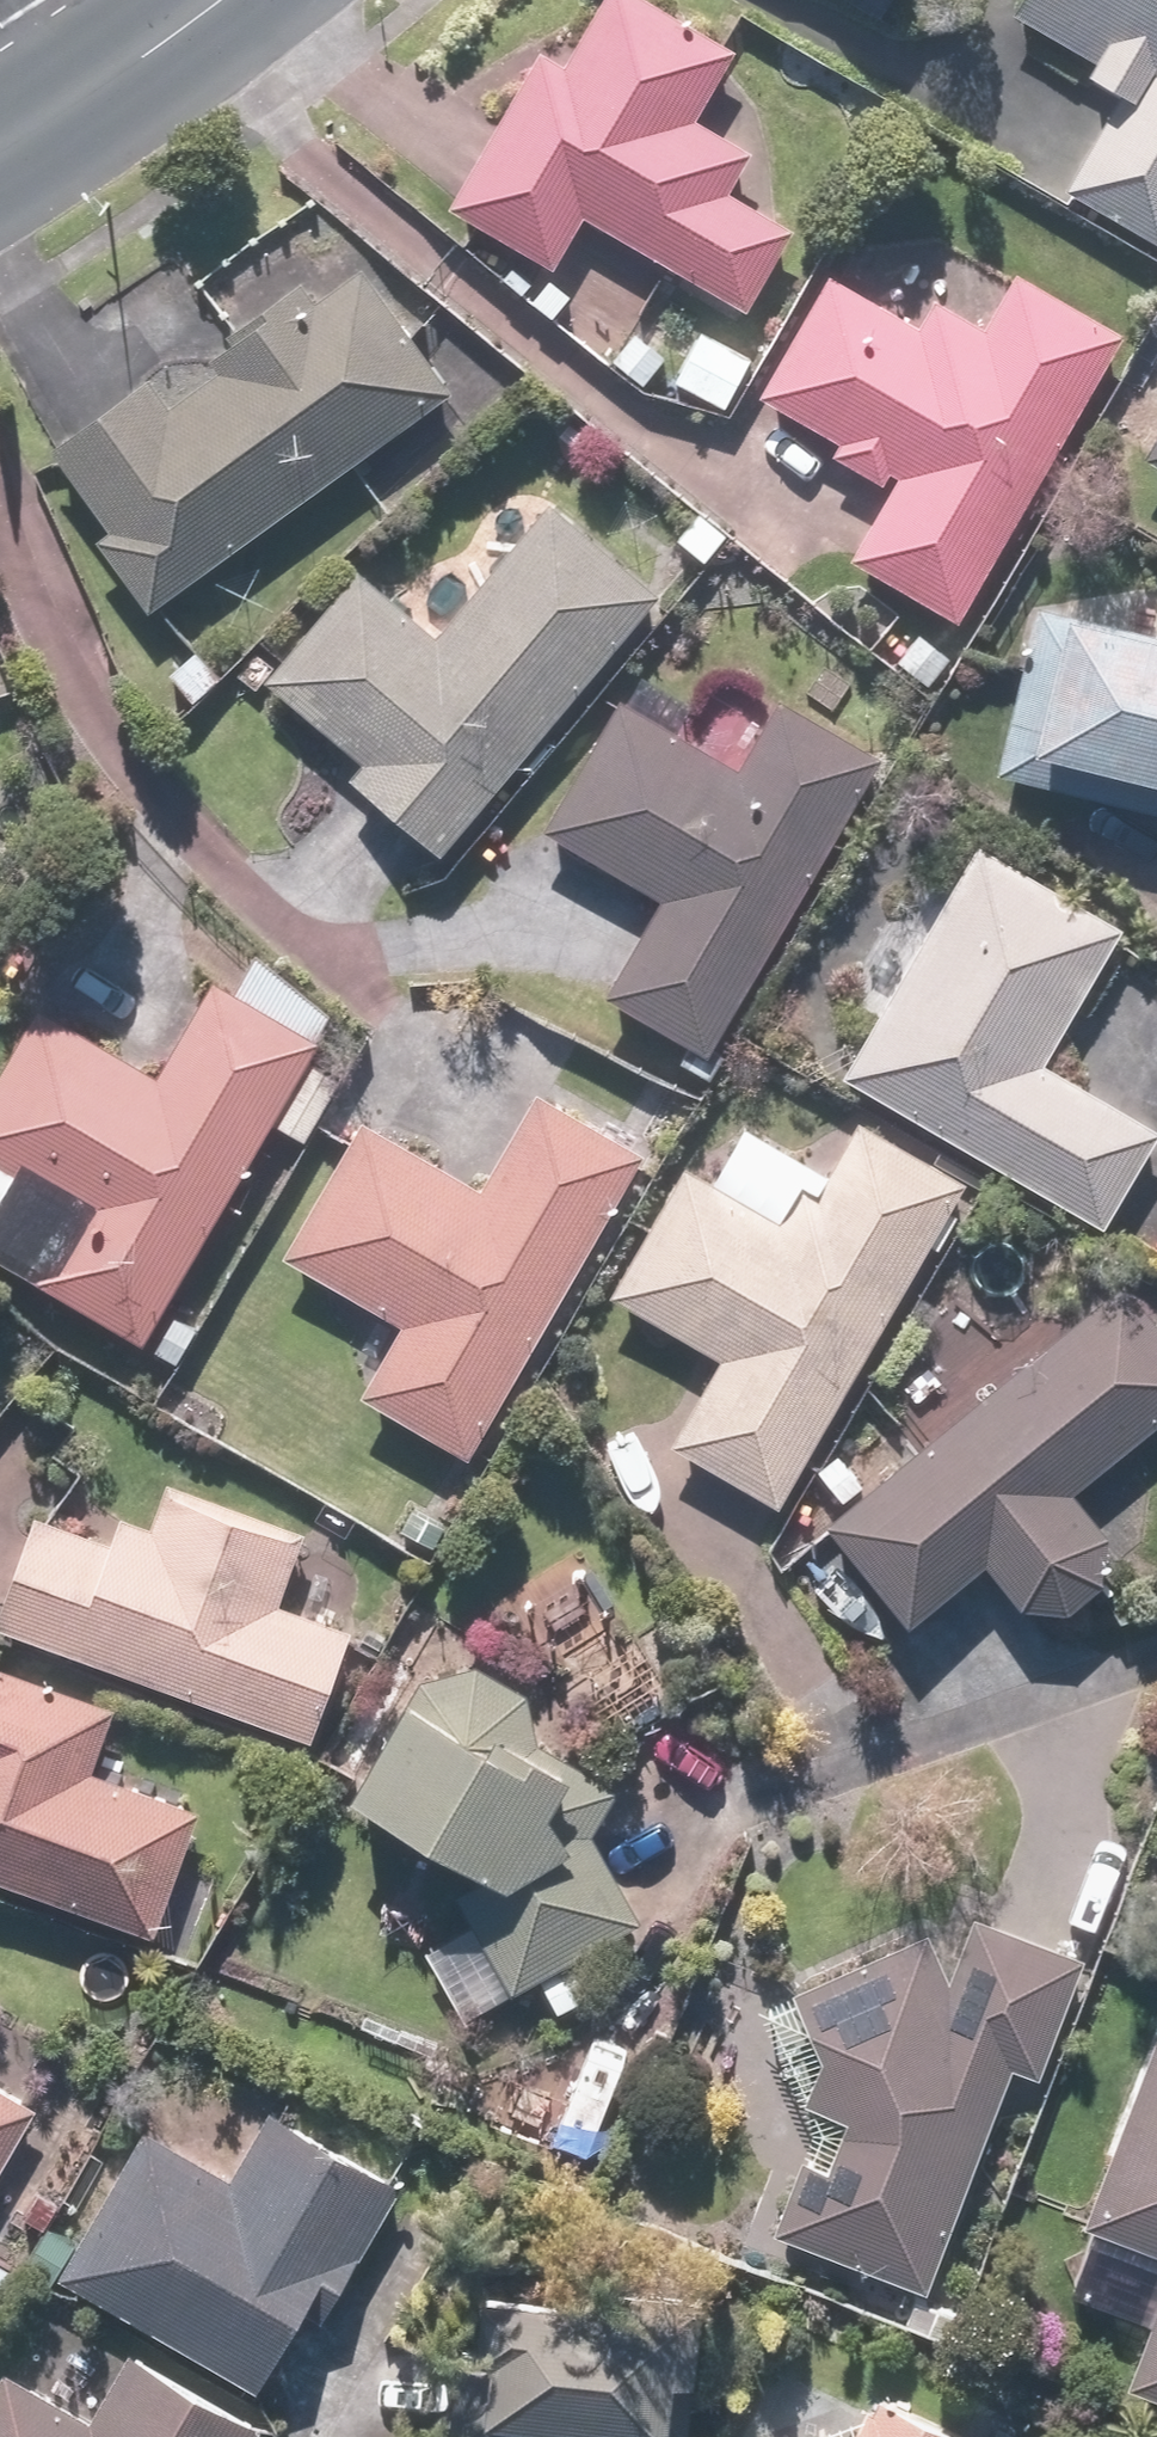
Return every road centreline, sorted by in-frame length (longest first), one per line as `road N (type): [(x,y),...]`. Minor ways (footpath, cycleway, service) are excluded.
road 1 (secondary): [(35,130),(209,0)]

